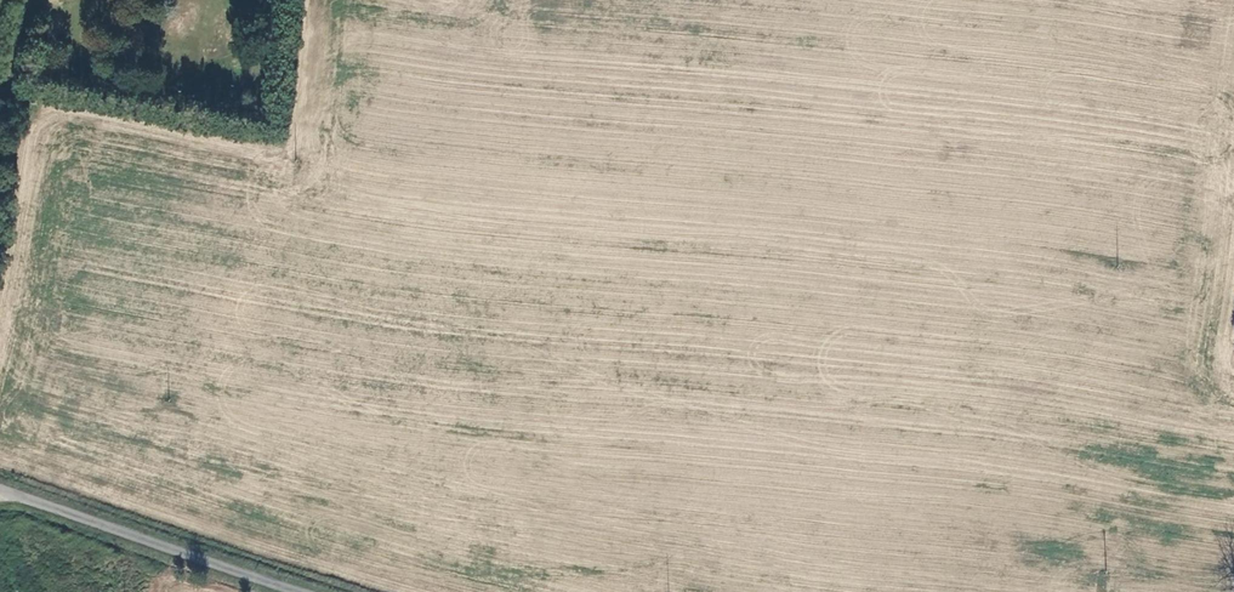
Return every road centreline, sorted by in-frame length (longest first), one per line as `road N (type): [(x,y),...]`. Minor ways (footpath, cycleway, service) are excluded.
road 1 (unclassified): [(294,591),(0,492)]

